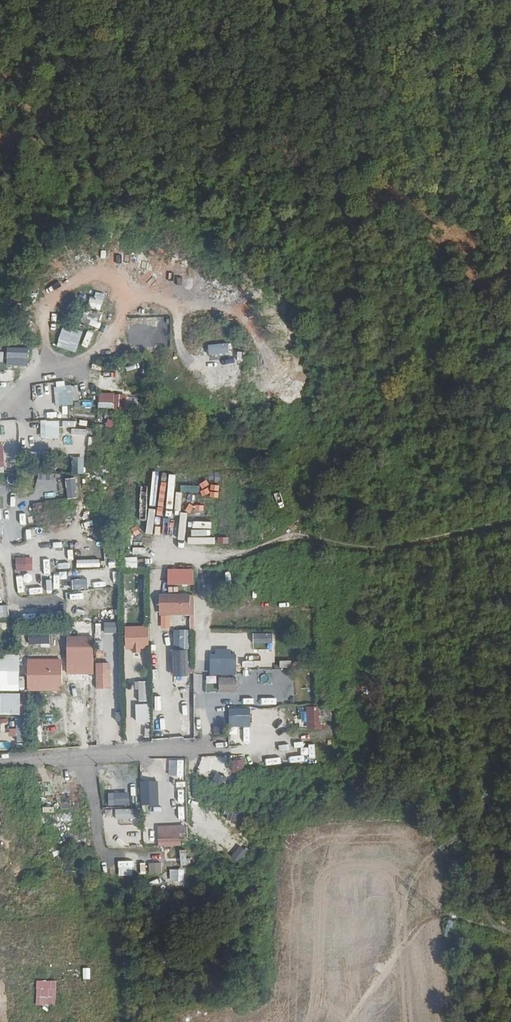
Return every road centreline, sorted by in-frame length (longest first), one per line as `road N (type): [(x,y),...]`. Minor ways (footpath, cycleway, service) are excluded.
road 1 (track): [(161,748),(156,558),(209,558),(297,533),(346,548),(381,548),(510,518)]
road 2 (track): [(170,308),(134,321),(31,387),(18,407),(0,410)]
road 3 (unclassified): [(201,745),(0,764)]
road 4 (track): [(71,603),(12,604),(11,512)]

